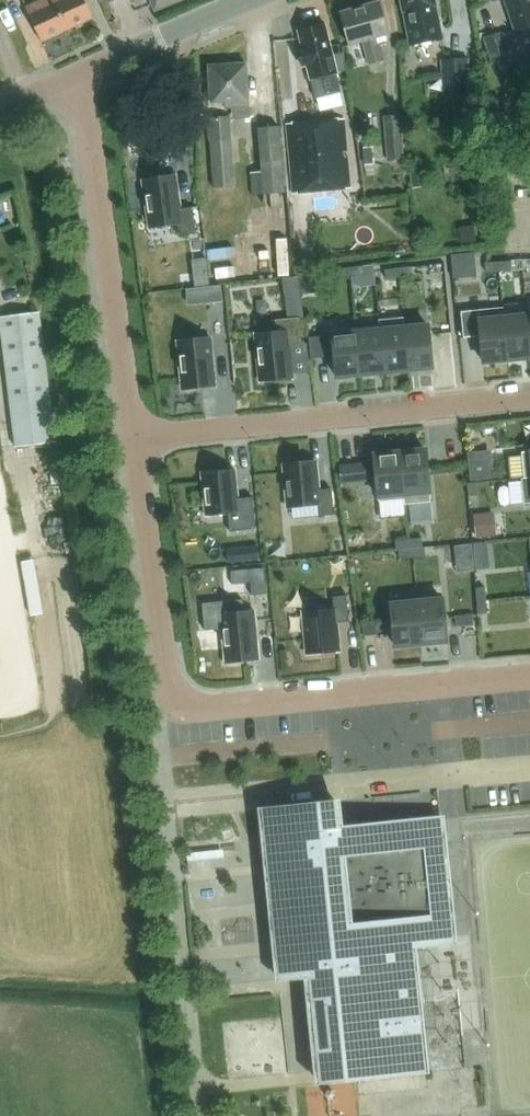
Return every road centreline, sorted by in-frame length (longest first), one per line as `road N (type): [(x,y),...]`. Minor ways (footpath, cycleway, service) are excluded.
road 1 (residential): [(131,441),(168,703),(529,674)]
road 2 (residential): [(131,441),(529,400)]
road 3 (residential): [(70,79),(93,138),(131,441)]
road 4 (tertiary): [(70,79),(254,0)]

